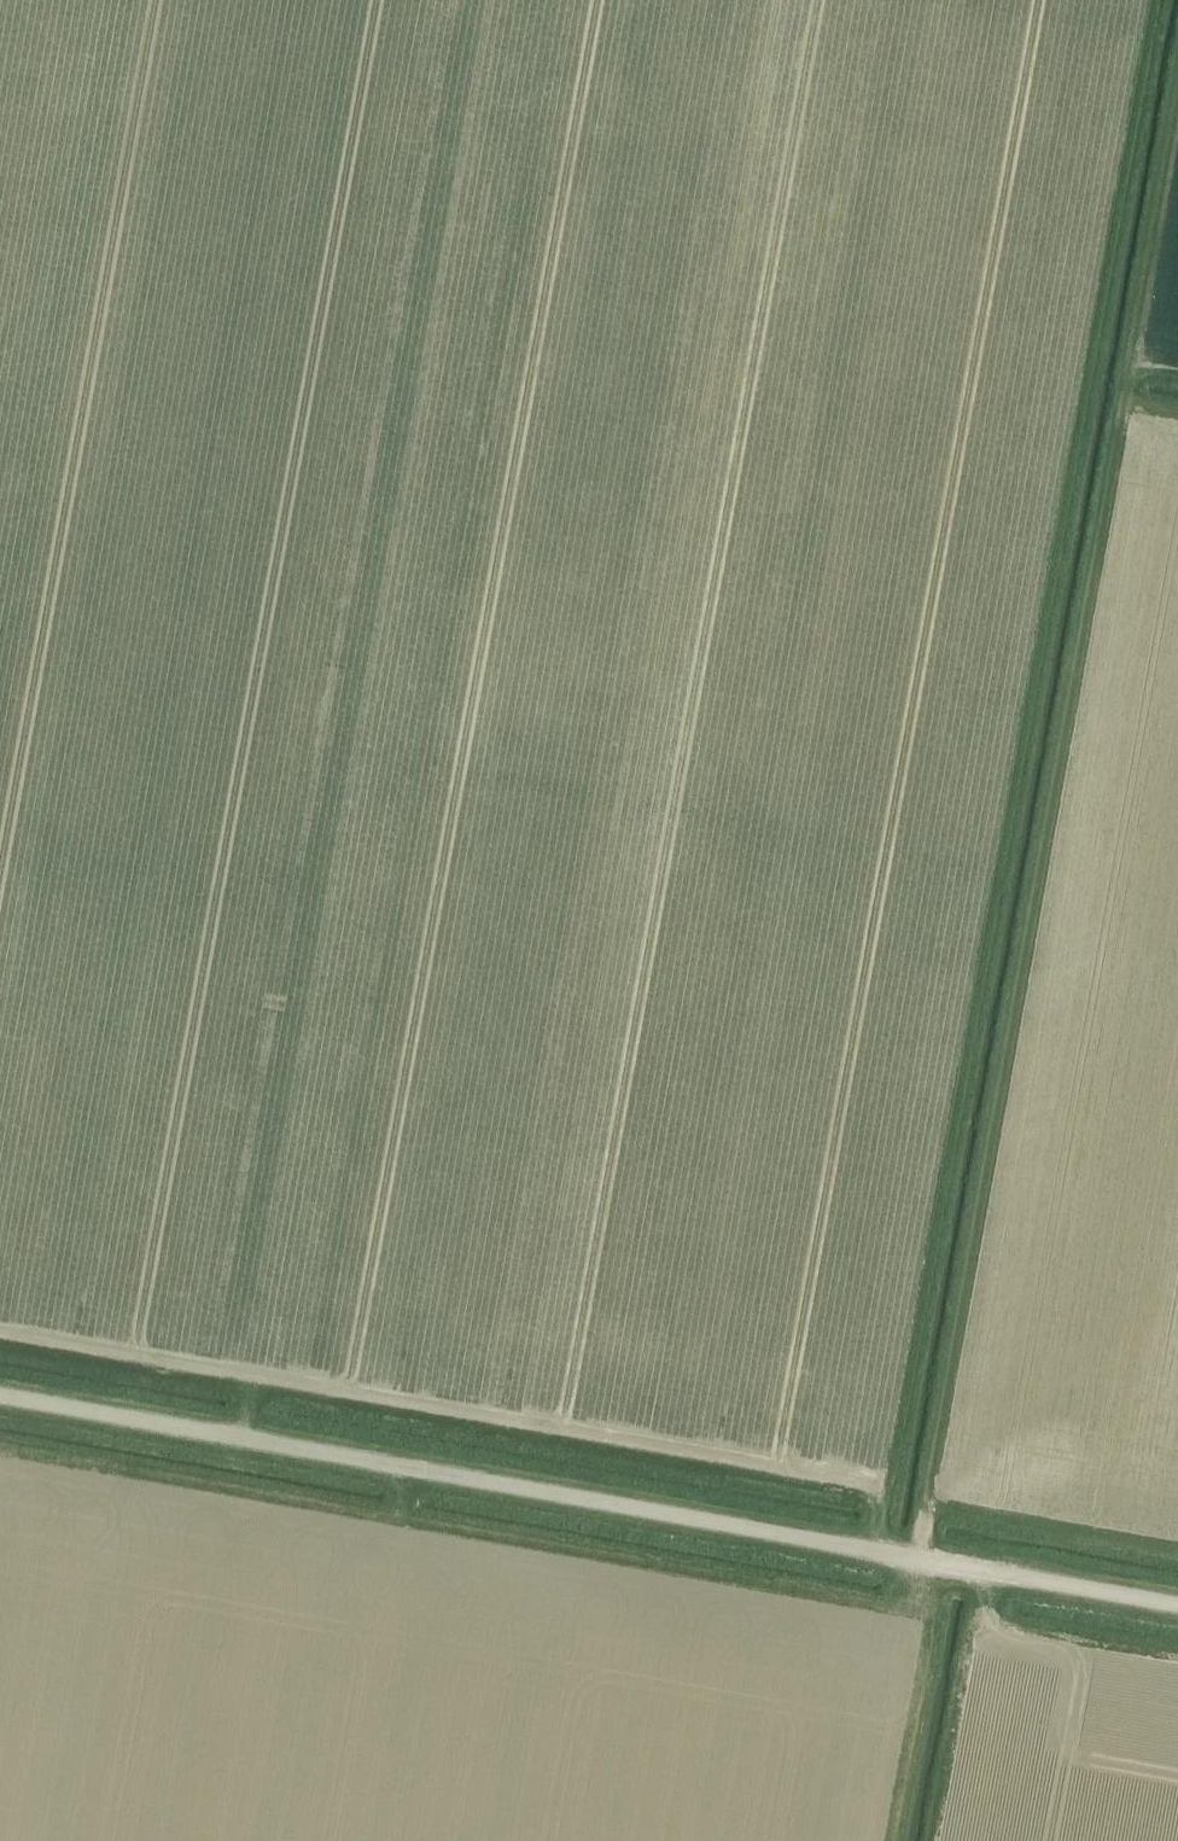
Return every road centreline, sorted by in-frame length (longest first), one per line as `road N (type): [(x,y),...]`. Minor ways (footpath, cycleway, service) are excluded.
road 1 (unclassified): [(1177,1577),(0,1371)]

